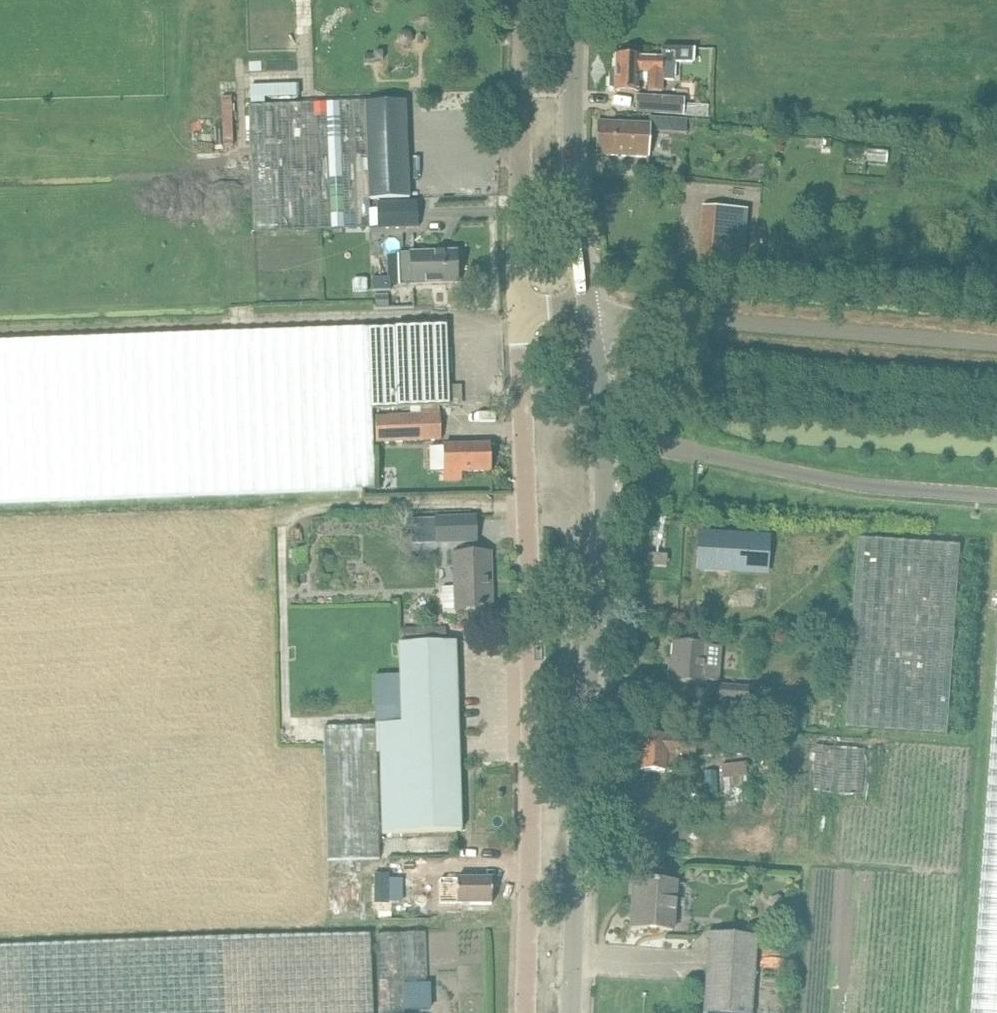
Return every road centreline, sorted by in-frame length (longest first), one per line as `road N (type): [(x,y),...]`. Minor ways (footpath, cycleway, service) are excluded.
road 1 (tertiary): [(568,1012),(607,441),(589,310)]
road 2 (unclassified): [(525,1012),(531,664),(518,310)]
road 3 (unclassified): [(996,345),(589,310)]
road 4 (tertiary): [(589,310),(572,146),(577,0)]
road 5 (unclassified): [(518,310),(527,0)]

